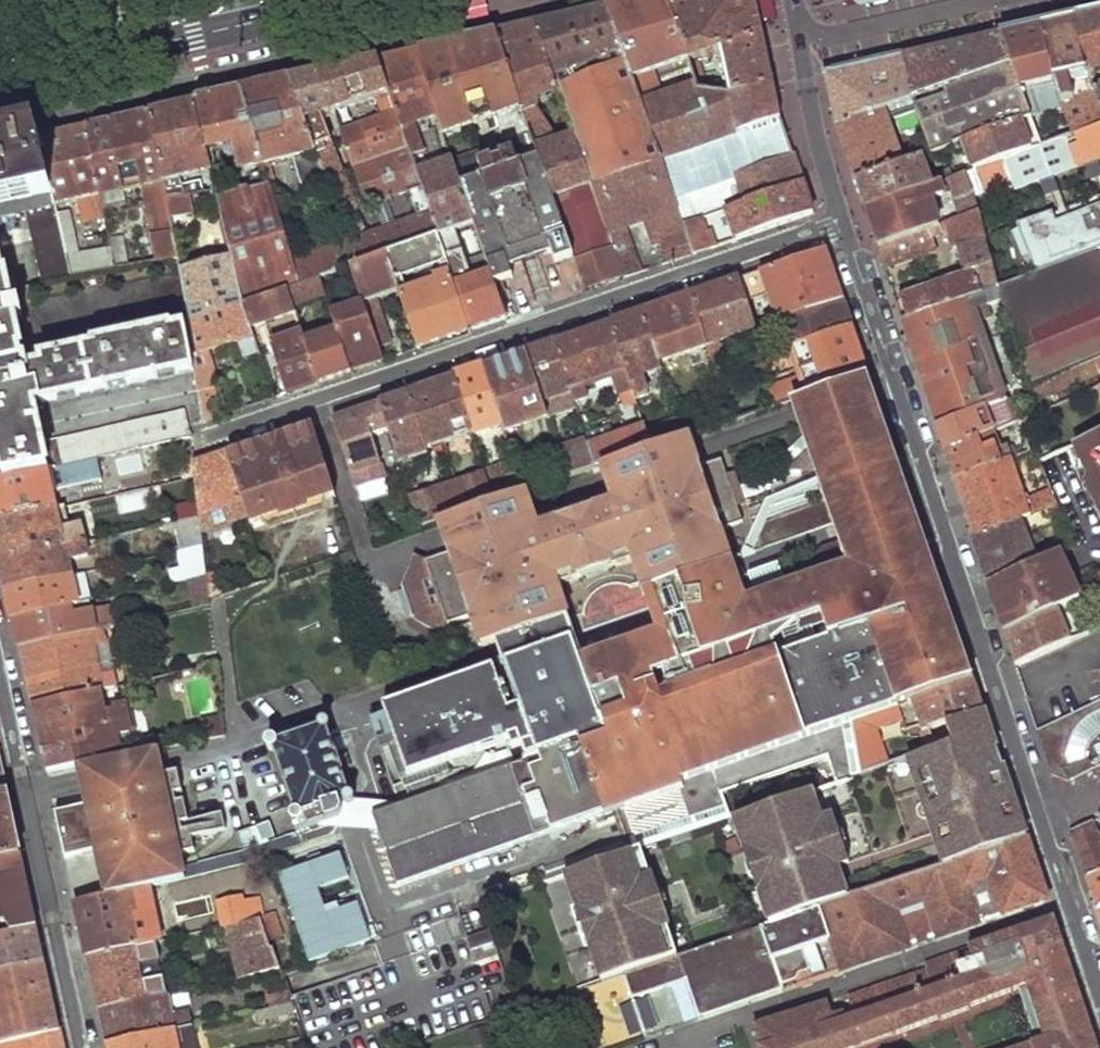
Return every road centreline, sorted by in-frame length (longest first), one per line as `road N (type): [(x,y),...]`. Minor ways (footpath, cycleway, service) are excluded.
road 1 (residential): [(1099,984),(841,221)]
road 2 (residential): [(209,437),(841,221)]
road 3 (residential): [(0,646),(87,1047)]
road 4 (residential): [(841,221),(815,133),(799,23)]
road 5 (residential): [(984,0),(838,34),(799,23)]
road 6 (primary): [(292,0),(115,39)]

